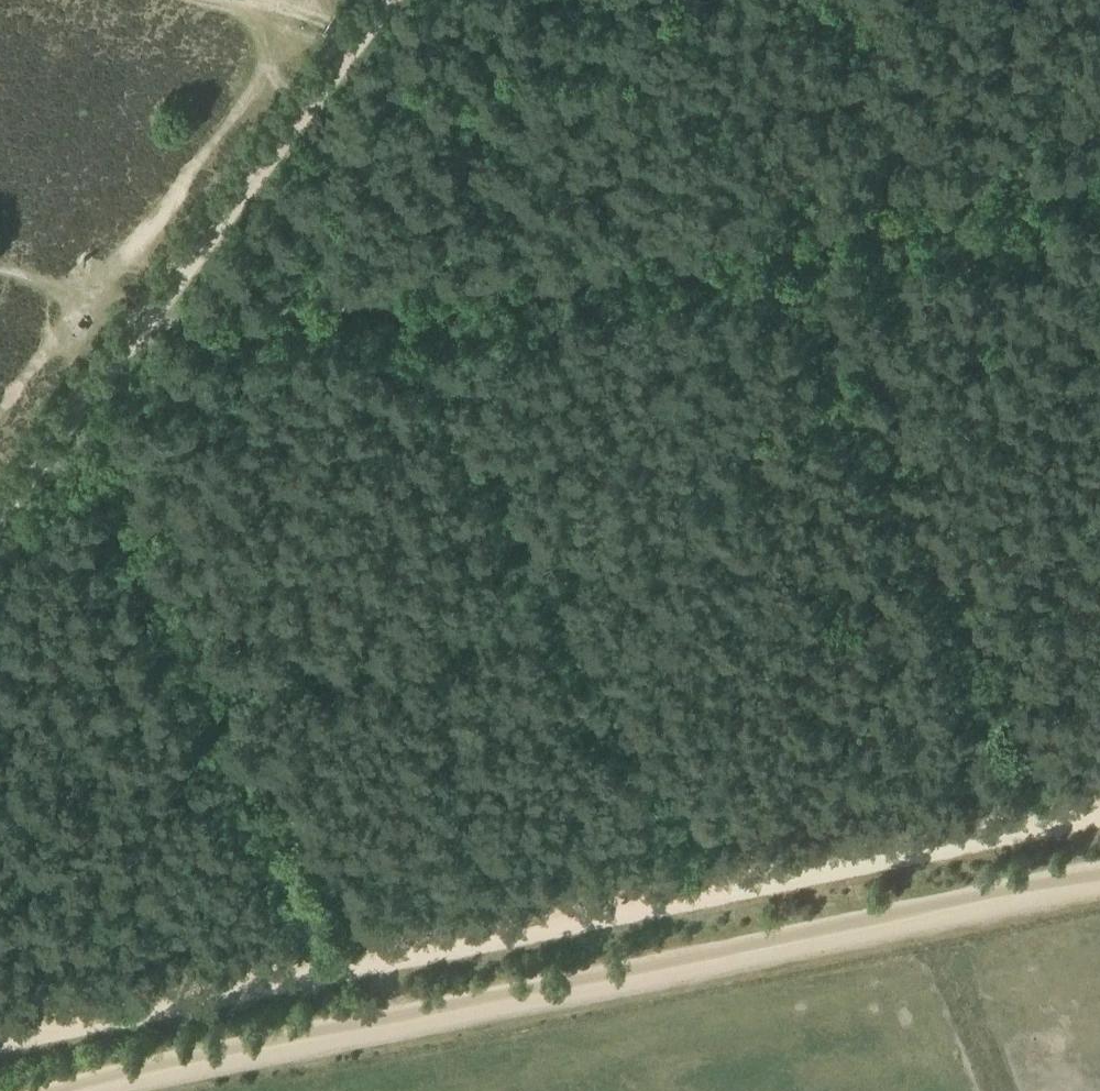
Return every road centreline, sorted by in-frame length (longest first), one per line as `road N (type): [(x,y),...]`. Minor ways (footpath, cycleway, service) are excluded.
road 1 (track): [(0,520),(386,0)]

